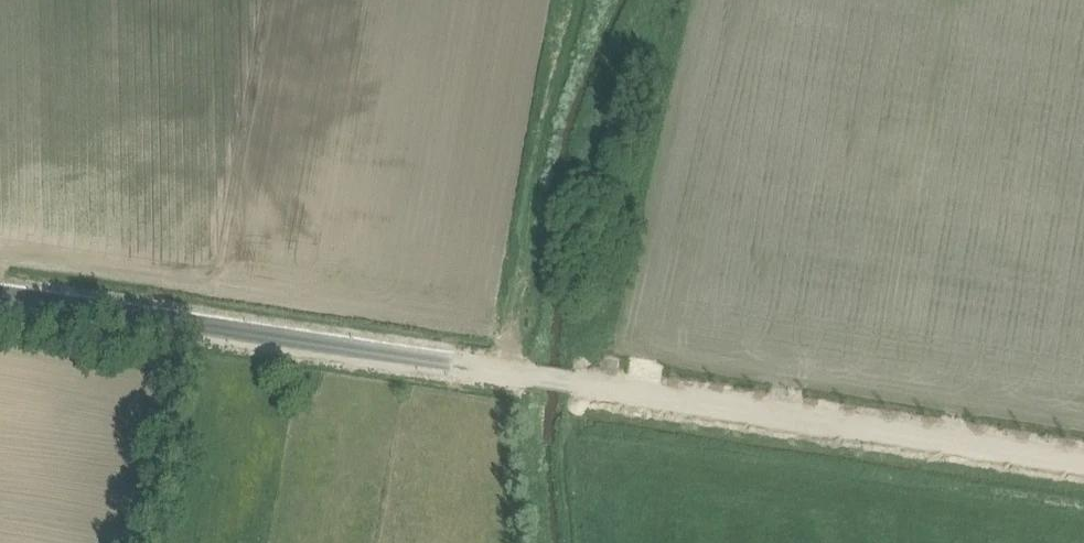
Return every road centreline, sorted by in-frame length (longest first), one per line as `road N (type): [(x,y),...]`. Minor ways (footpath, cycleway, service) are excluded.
road 1 (unclassified): [(1083,459),(0,295)]
road 2 (track): [(529,373),(540,264),(584,75),(613,0)]

